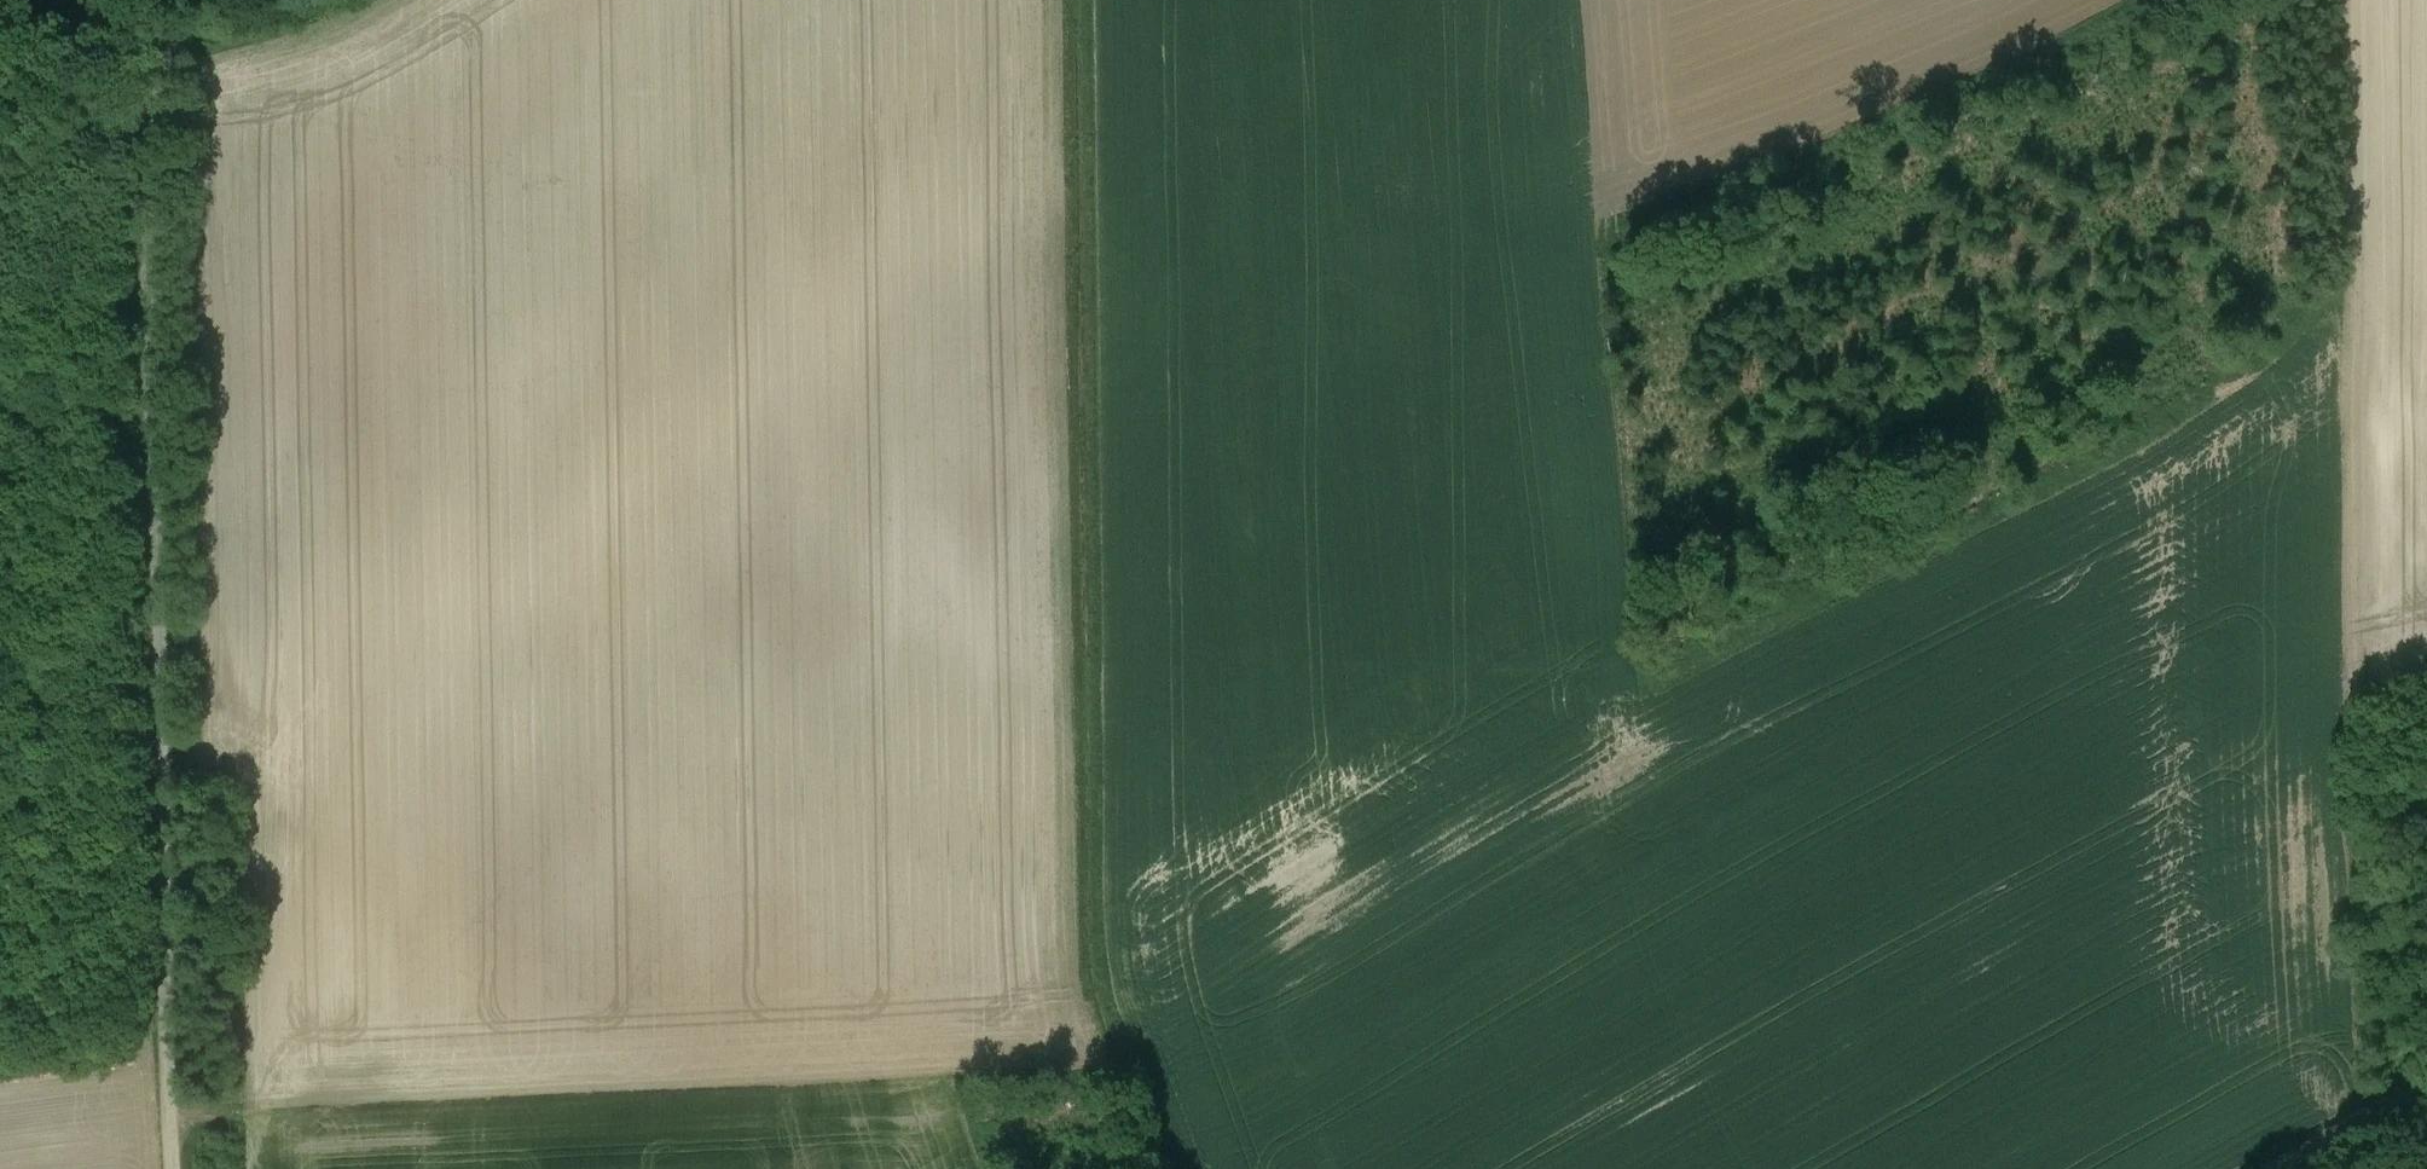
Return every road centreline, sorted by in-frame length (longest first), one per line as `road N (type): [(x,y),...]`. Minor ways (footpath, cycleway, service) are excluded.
road 1 (unclassified): [(193,0),(160,98),(180,1168)]
road 2 (unclassified): [(2263,1168),(2426,1075)]

